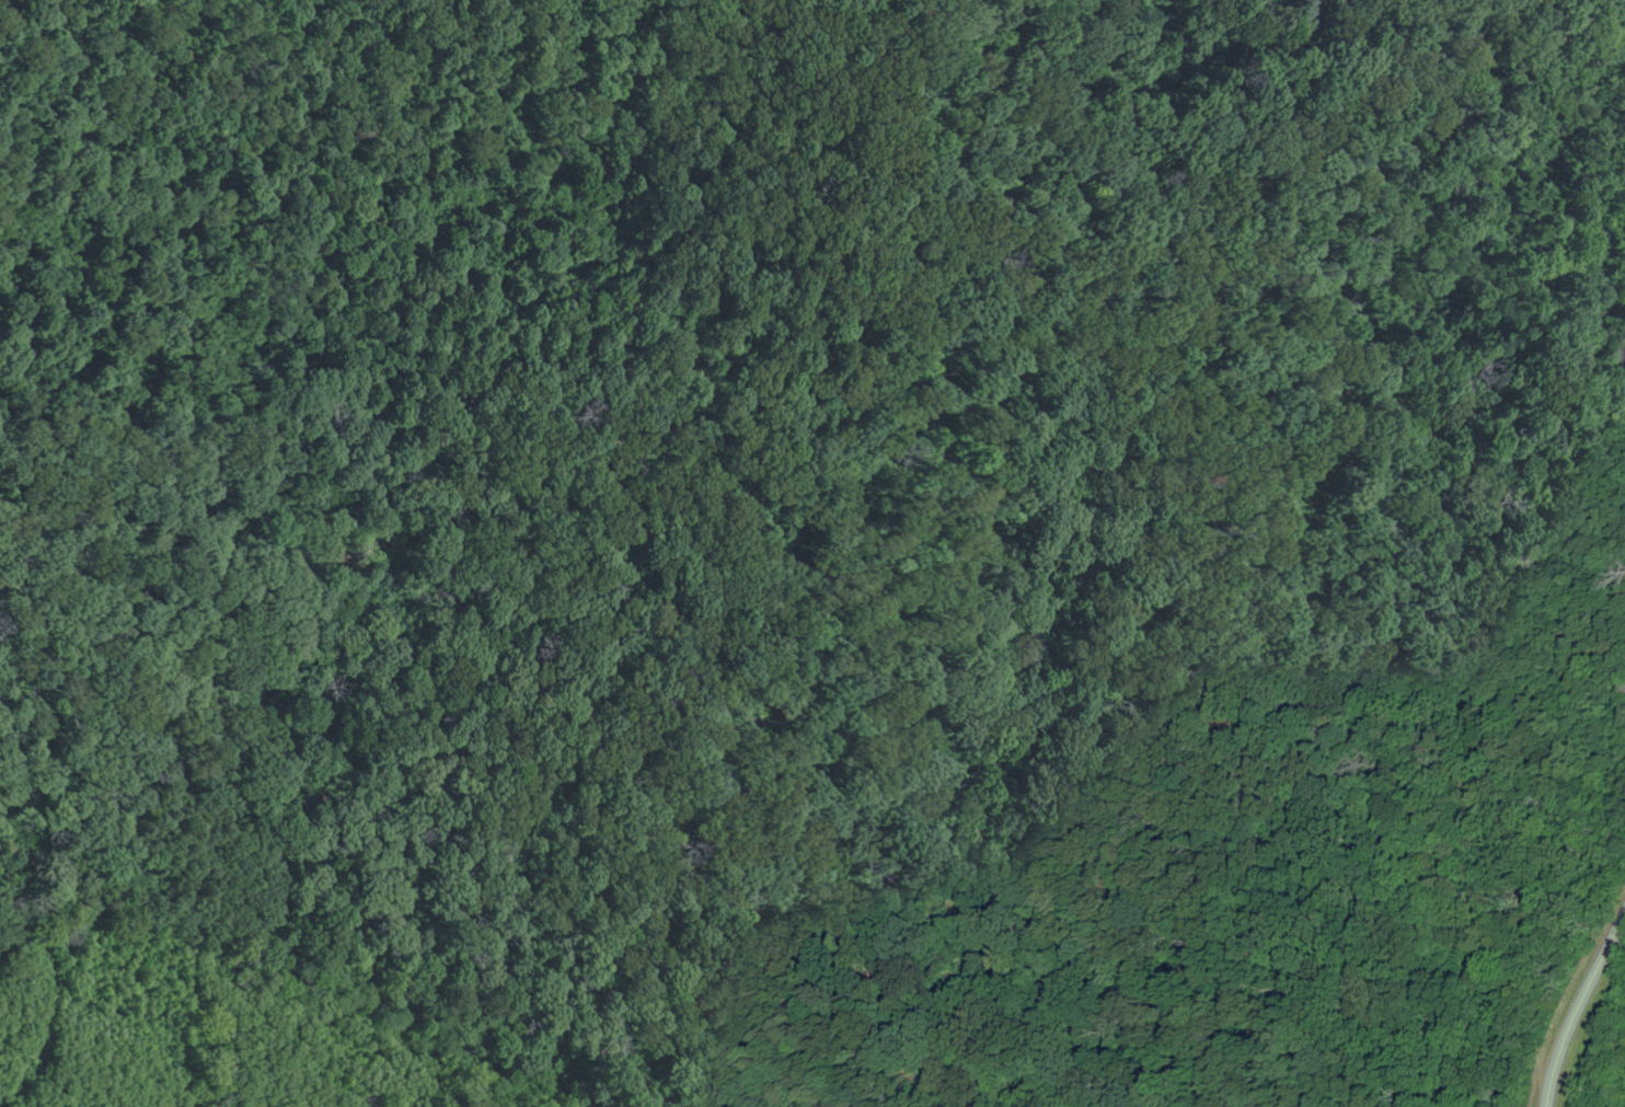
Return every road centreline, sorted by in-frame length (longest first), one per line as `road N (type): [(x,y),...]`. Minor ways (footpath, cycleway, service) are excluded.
road 1 (tertiary): [(1546,1106),(1570,1022),(1624,911)]

